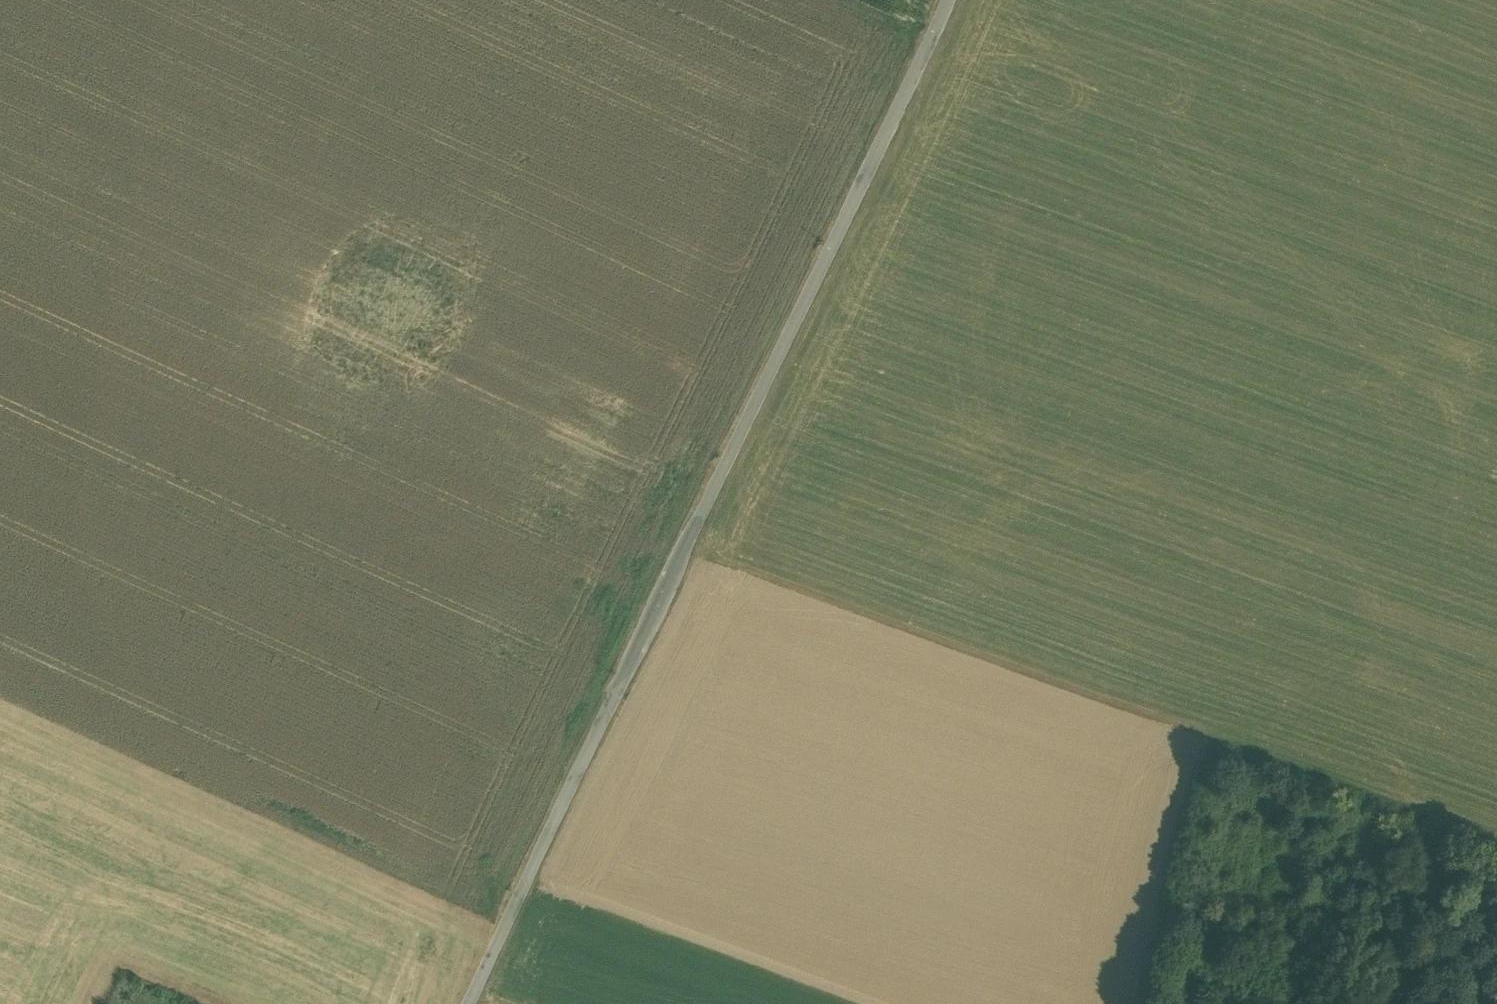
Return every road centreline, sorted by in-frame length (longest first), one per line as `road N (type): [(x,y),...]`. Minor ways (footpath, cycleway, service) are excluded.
road 1 (unclassified): [(946,0),(472,1003)]

